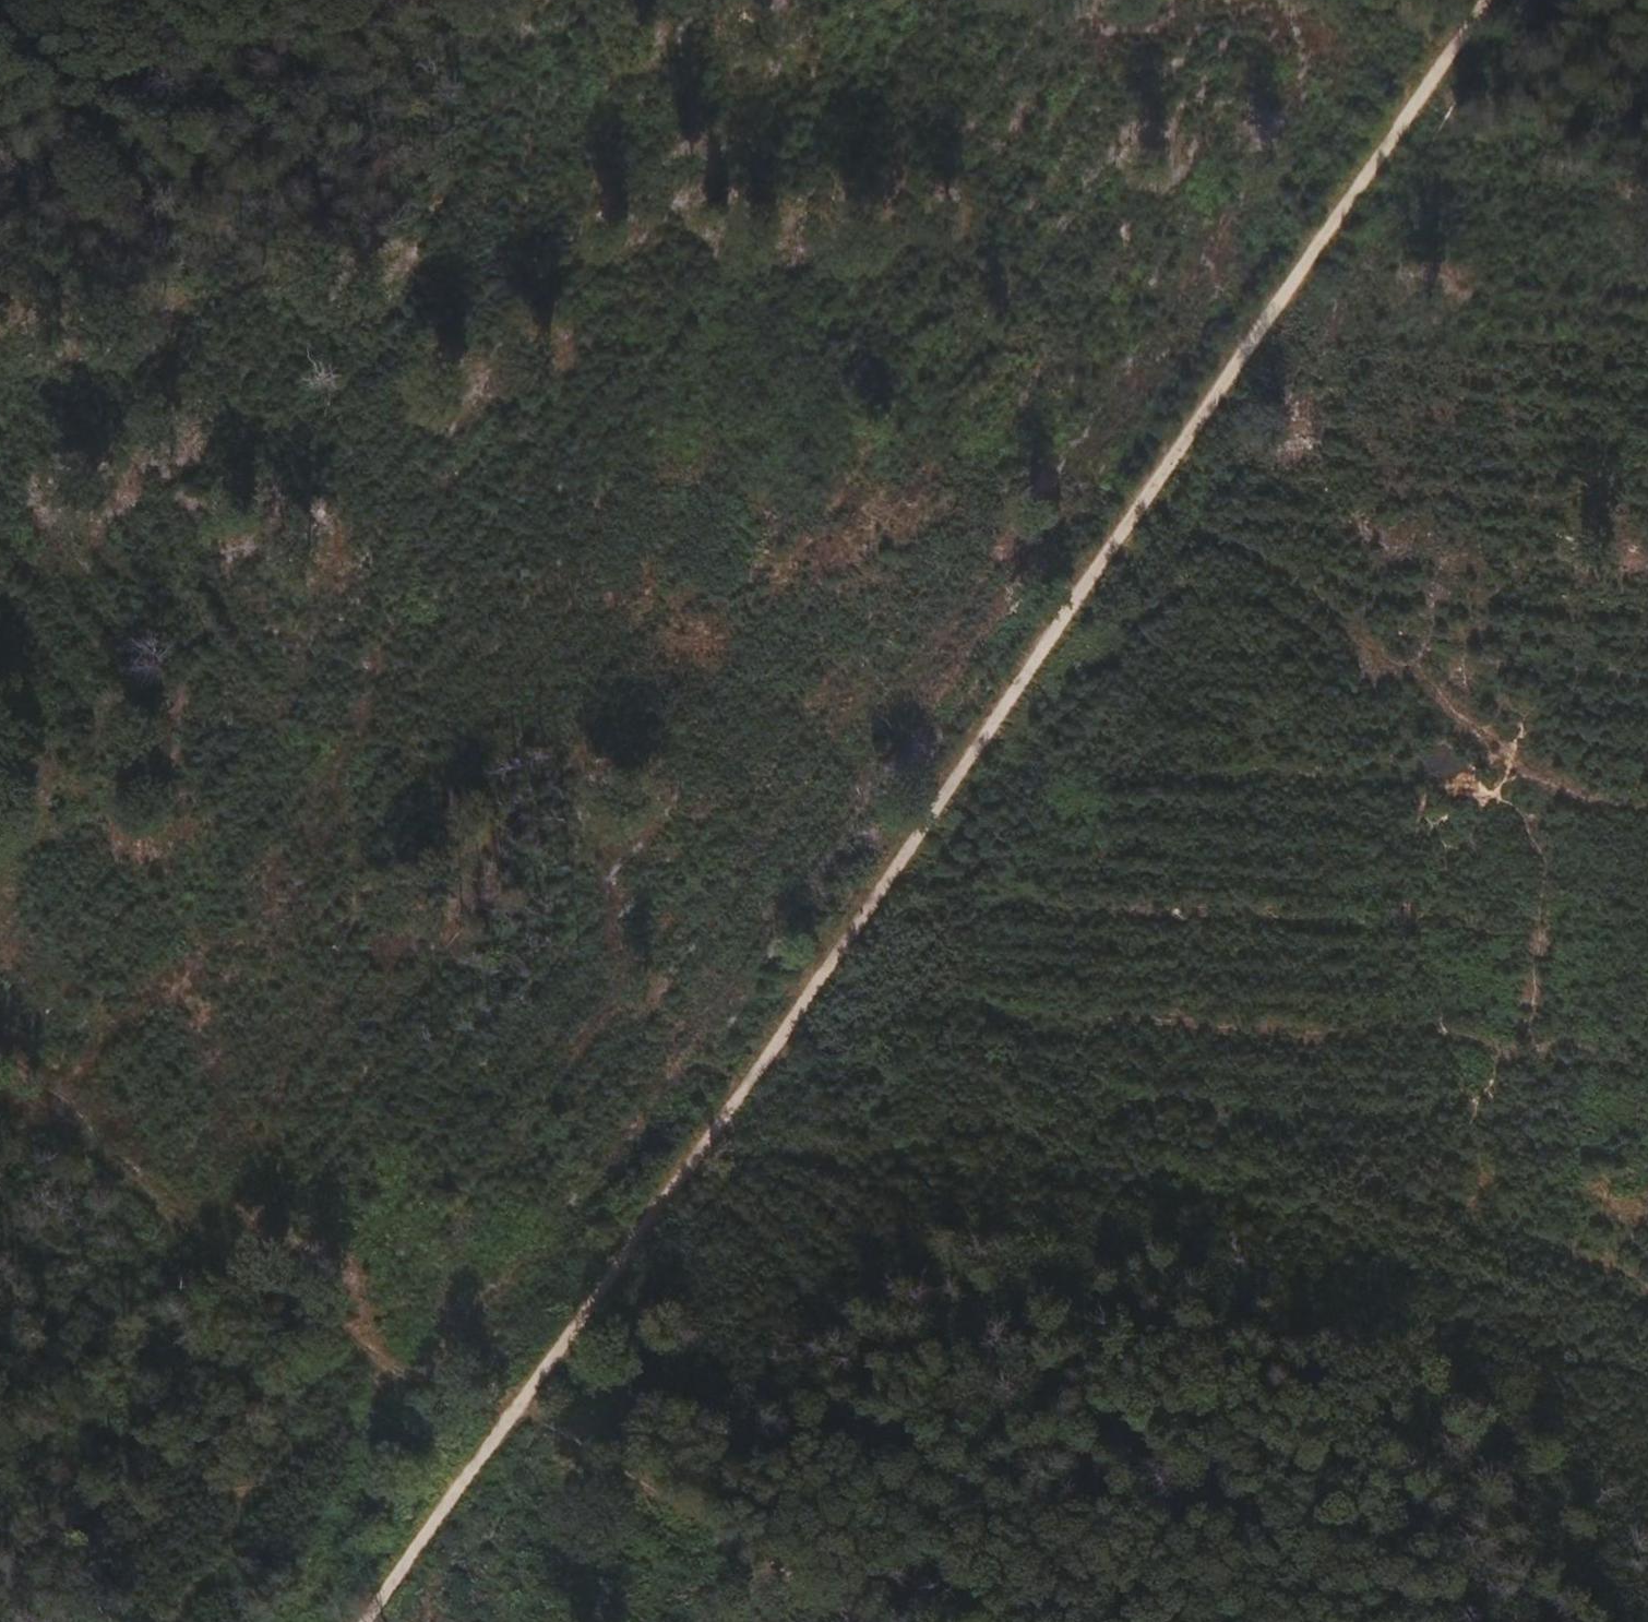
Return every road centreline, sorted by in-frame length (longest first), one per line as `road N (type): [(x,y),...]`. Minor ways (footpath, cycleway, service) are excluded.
road 1 (track): [(1475,0),(513,1436)]
road 2 (track): [(513,1436),(384,1621)]

